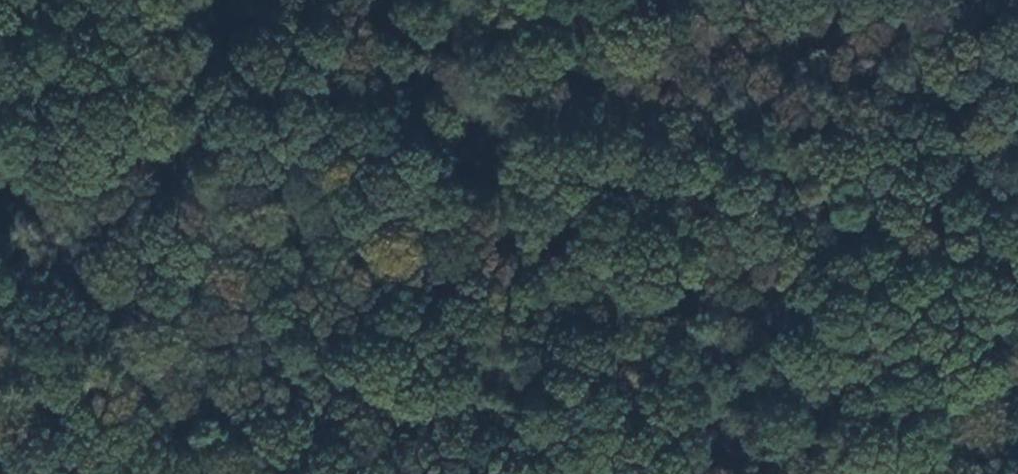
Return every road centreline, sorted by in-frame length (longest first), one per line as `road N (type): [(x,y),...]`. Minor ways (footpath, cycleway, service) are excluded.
road 1 (track): [(0,158),(191,473)]

